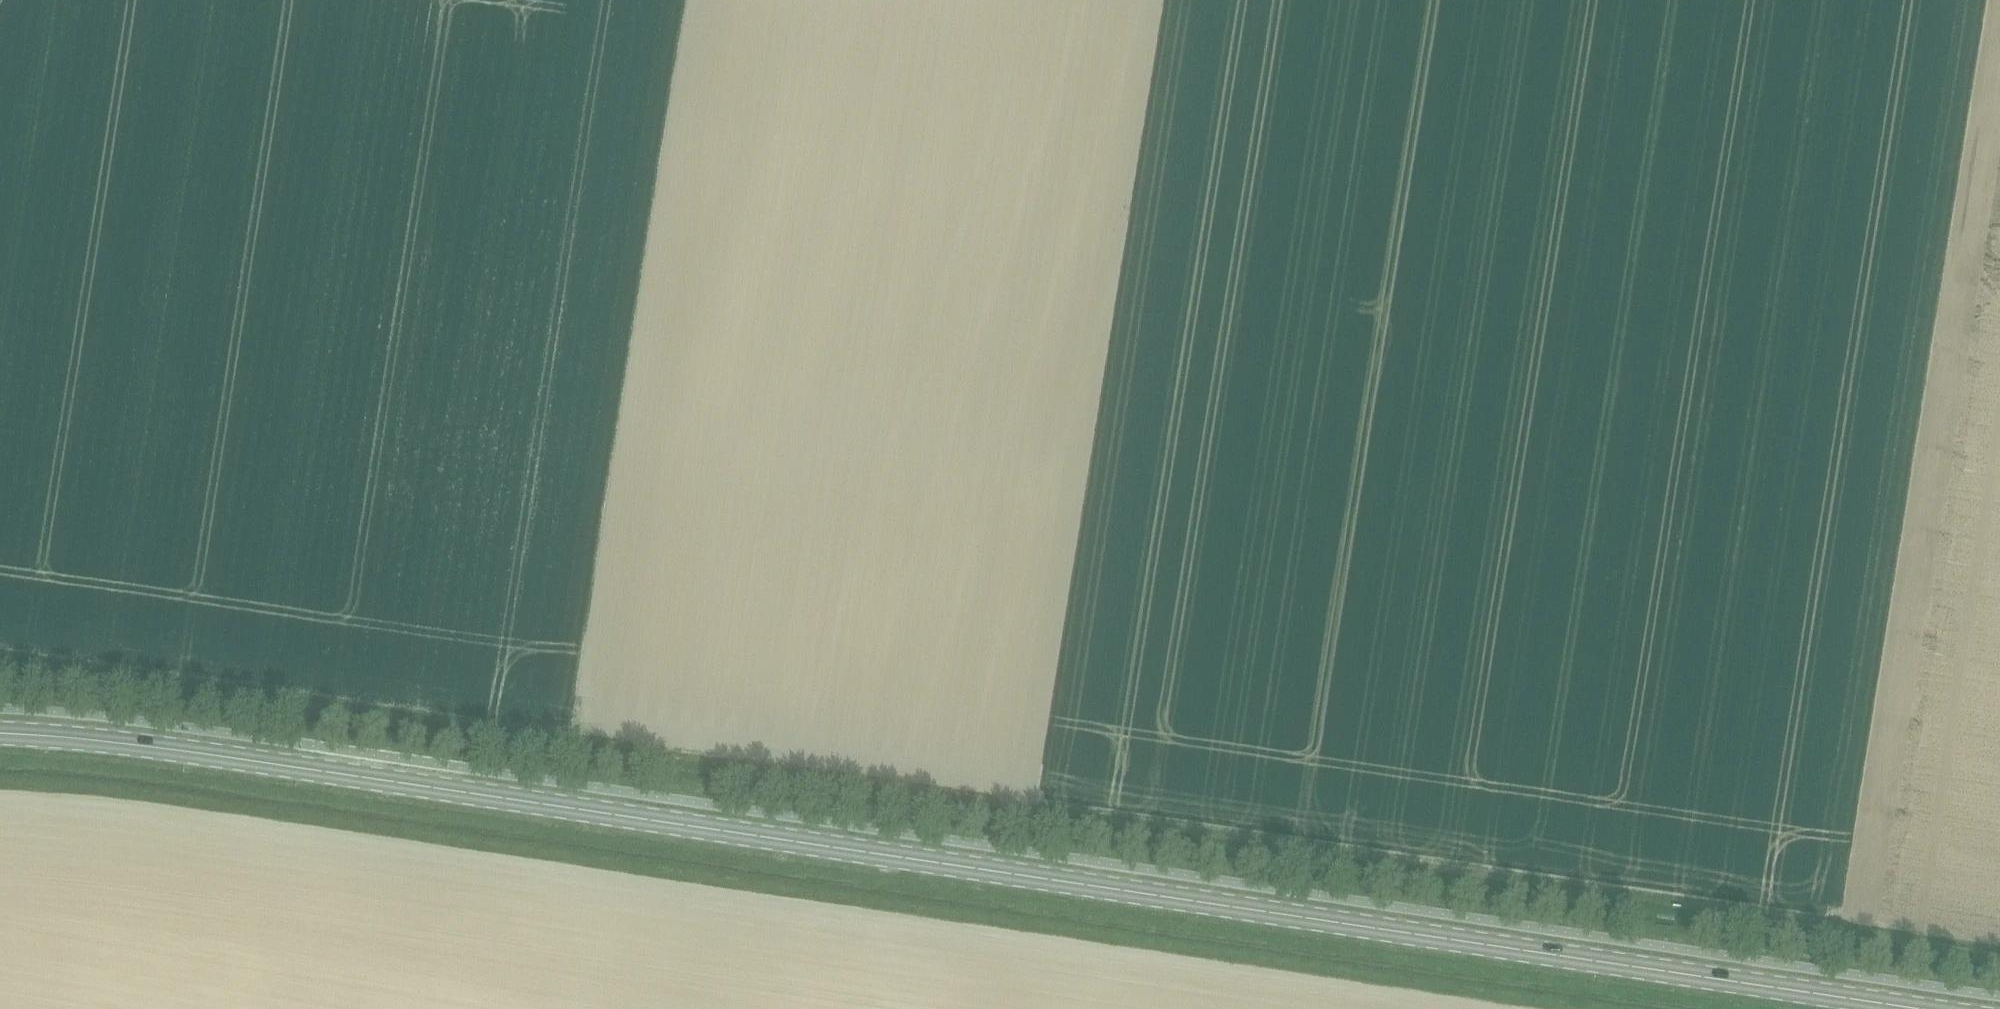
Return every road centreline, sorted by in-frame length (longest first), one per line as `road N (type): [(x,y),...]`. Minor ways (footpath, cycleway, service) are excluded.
road 1 (primary): [(1921,1008),(251,762)]
road 2 (primary): [(0,735),(251,762)]

